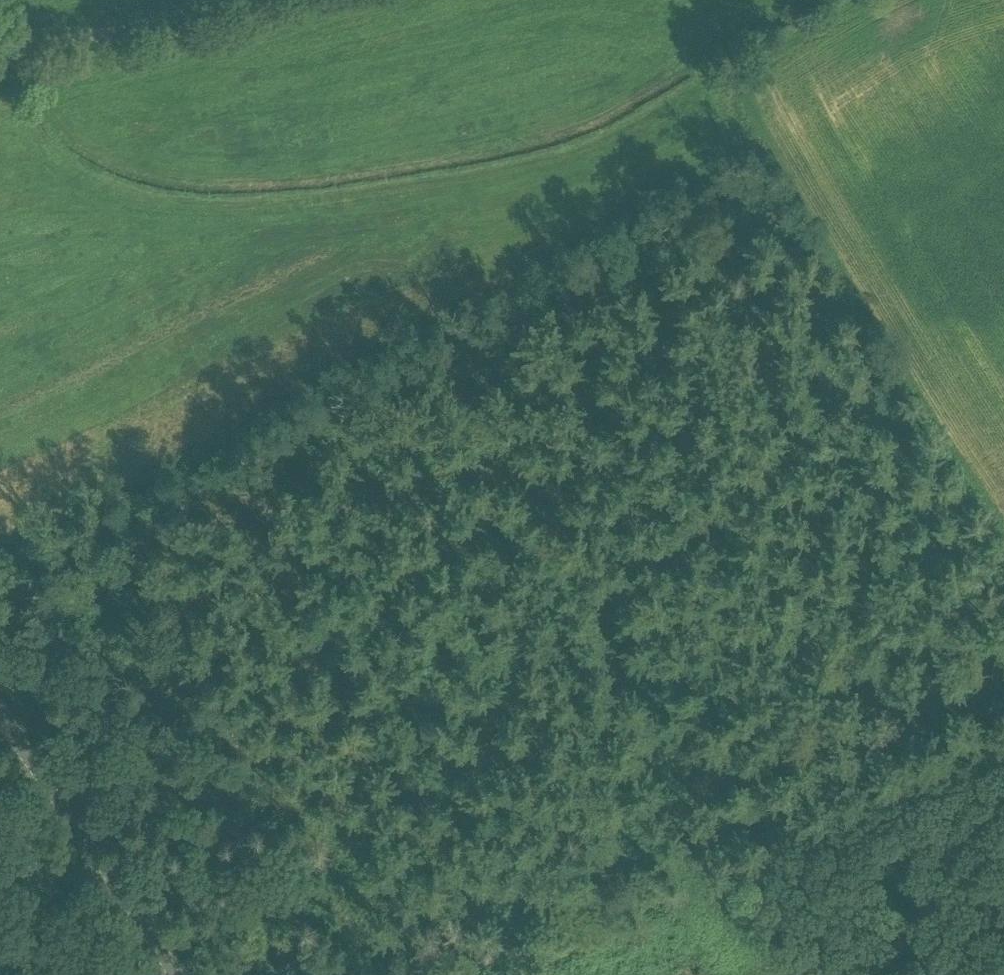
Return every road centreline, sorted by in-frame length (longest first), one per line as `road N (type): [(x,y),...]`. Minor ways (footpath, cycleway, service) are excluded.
road 1 (tertiary): [(173,974),(0,717)]
road 2 (unclassified): [(0,50),(87,44),(240,0)]

